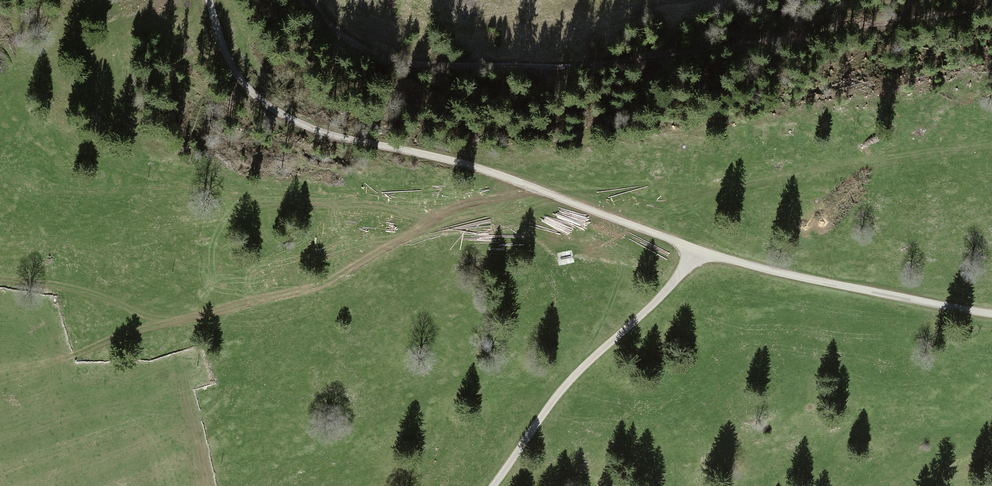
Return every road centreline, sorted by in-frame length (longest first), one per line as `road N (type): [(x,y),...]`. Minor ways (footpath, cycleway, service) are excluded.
road 1 (track): [(991,12),(749,52),(551,73),(373,60),(310,0)]
road 2 (unclassified): [(701,250),(477,167),(297,122),(259,98),(234,70),(209,0)]
road 3 (track): [(0,283),(62,291),(167,324),(221,316),(318,288),(457,209),(537,191)]
road 4 (track): [(491,485),(538,420),(701,250)]
road 5 (unclassified): [(701,250),(991,314)]

